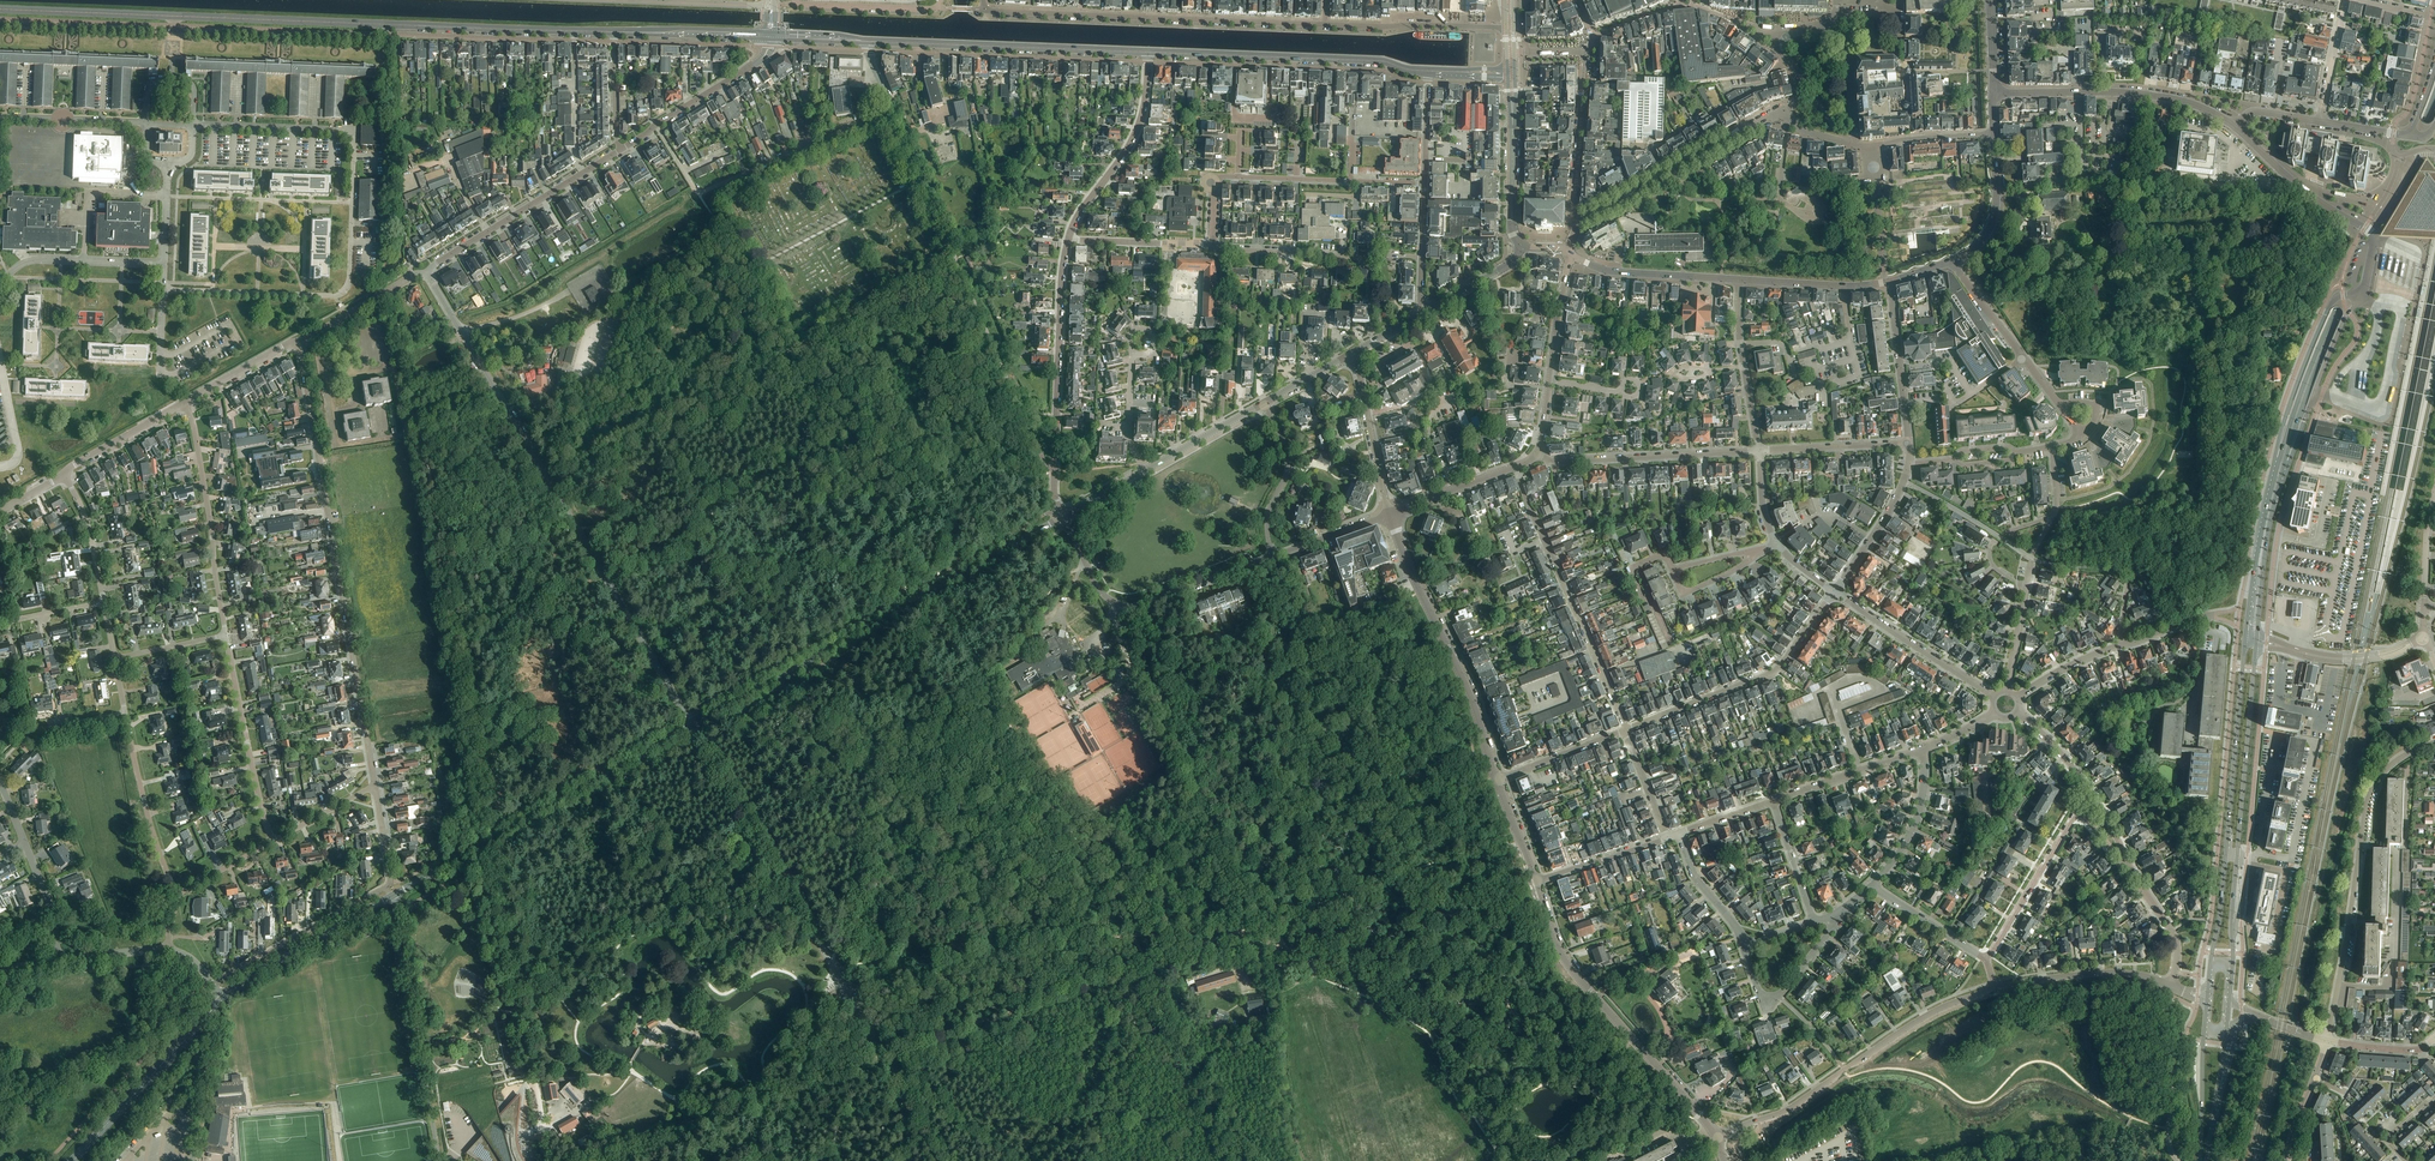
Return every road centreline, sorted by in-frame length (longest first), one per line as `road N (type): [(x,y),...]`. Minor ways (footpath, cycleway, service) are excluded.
road 1 (secondary): [(575,32),(0,9)]
road 2 (unclassified): [(427,272),(693,725)]
road 3 (residential): [(297,341),(376,788)]
road 4 (tertiary): [(1063,516),(693,725)]
road 5 (track): [(2377,663),(2354,725),(2294,1023)]
road 6 (unclassified): [(693,725),(875,1040)]
road 7 (primary): [(2434,100),(2295,420)]
road 8 (residential): [(983,0),(988,11),(1324,25)]
road 9 (tertiary): [(693,725),(391,896)]
road 10 (residential): [(2434,742),(2393,763),(2370,792),(2327,1041)]
road 11 (primary): [(2231,979),(2256,645)]
road 12 (primary): [(2246,640),(2210,965)]
road 13 (residential): [(1717,1138),(1789,1110),(1920,1020),(1995,987)]
road 14 (tertiary): [(1534,882),(1569,966),(1717,1138)]
road 15 (tertiary): [(1390,515),(1497,780)]
road 16 (secondary): [(1428,72),(1384,62),(1148,52)]
road 17 (secondary): [(1148,52),(867,41)]
road 18 (residential): [(1068,241),(1054,473),(1063,516)]
road 19 (residential): [(1063,516),(1098,589),(1126,607),(1274,557)]
road 20 (unclassified): [(440,1160),(391,896)]
road 21 (residential): [(1786,114),(1582,224),(1566,252)]
road 22 (residential): [(1625,730),(1773,673),(1834,592)]
road 23 (tertiary): [(2235,127),(2189,103),(2146,94),(1993,93)]
road 24 (residential): [(183,404),(194,426),(226,636)]
road 25 (residential): [(1758,451),(1557,461),(1538,455)]
road 26 (residential): [(1786,114),(1800,130),(1858,147),(1993,133)]
road 27 (track): [(2317,805),(2272,1017)]
road 28 (residential): [(226,636),(273,842)]
road 29 (unclassified): [(698,192),(892,109)]
road 30 (residential): [(1068,241),(1136,132),(1148,52)]
road 31 (residential): [(1544,540),(1625,730)]
road 32 (residential): [(211,984),(389,884)]
road 33 (primary): [(2357,299),(2341,296),(2330,304),(2286,417),(2277,468)]
road 34 (tertiary): [(391,896),(222,1000)]
road 35 (residential): [(1995,697),(1834,592)]
road 36 (residential): [(177,894),(148,817),(125,714)]
road 37 (unclassified): [(427,272),(583,173)]
road 38 (track): [(1418,877),(1288,923),(1257,957)]
road 39 (residential): [(1324,25),(1506,28)]
road 40 (tertiary): [(2376,241),(2292,182),(2235,127)]
road 41 (residential): [(2061,407),(1953,261)]
road 42 (primary): [(2285,465),(2357,299)]
road 43 (residential): [(1995,987),(2115,973),(2171,987)]
road 44 (residential): [(1986,959),(2077,808)]
road 45 (residential): [(1843,913),(1780,997),(1762,996),(1744,946)]
road 46 (primary): [(2277,468),(2246,640)]
road 47 (primary): [(2256,637),(2285,465)]
road 48 (secondary): [(1573,255),(1613,272),(1739,280)]
road 49 (tertiary): [(187,1036),(73,1160)]
road 50 (tertiary): [(1350,354),(1390,515)]
road 51 (residential): [(1890,281),(1910,444)]
road 52 (residential): [(1274,557),(1268,518),(1287,457),(1264,403)]
road 53 (residential): [(1212,247),(1373,260)]
road 54 (residential): [(2268,624),(2278,531),(2298,467)]
road 55 (secondary): [(766,36),(613,33)]
road 56 (residential): [(1921,749),(1925,783),(1915,825),(1873,887)]
road 57 (residential): [(1910,444),(1758,451)]
road 58 (unclassified): [(771,5),(619,0)]
road 59 (secondary): [(1739,280),(1890,281)]
road 60 (residential): [(941,0),(929,9),(795,0)]
road 61 (residential): [(1909,464),(1892,507),(1834,592)]
road 62 (unclassified): [(427,272),(297,341)]
road 63 (secondary): [(1953,261),(1977,246),(1994,217),(1993,133)]
road 64 (residential): [(1068,241),(1212,247)]
road 65 (residential): [(1674,571),(1665,553),(1631,568),(1672,643)]
road 66 (residential): [(583,173),(575,32)]
road 67 (residential): [(1668,838),(1534,882)]
road 68 (track): [(2246,1160),(2271,1023)]
road 69 (primary): [(2205,1021),(2199,1160)]
road 70 (unclassified): [(183,404),(64,476)]
road 71 (residential): [(1497,780),(1625,730)]
road 72 (residential): [(2171,987),(2177,941),(2126,866)]
road 73 (tertiary): [(1264,403),(1145,470)]
road 74 (secondary): [(1513,114),(1512,228),(1523,246)]
road 75 (residential): [(104,603),(86,520),(64,476)]
road 76 (residential): [(1986,959),(1873,887)]
road 77 (unclassified): [(187,1036),(208,1057),(192,1160)]
road 78 (tertiary): [(1390,515),(1515,467)]
road 79 (residential): [(1744,946),(1694,875),(1679,833)]
road 80 (unclassified): [(297,341),(183,404)]
road 81 (tertiary): [(1549,381),(1573,255)]
road 82 (residential): [(1426,312),(1424,184)]
road 83 (residential): [(1813,922),(1773,801)]
road 84 (residential): [(2345,0),(2320,123)]
road 85 (residential): [(1274,557),(1390,515)]
road 86 (residential): [(1674,571),(1684,595),(1769,548)]
road 87 (residential): [(58,960),(52,910),(25,843)]
road 88 (residential): [(2006,533),(2055,515),(2053,447)]

